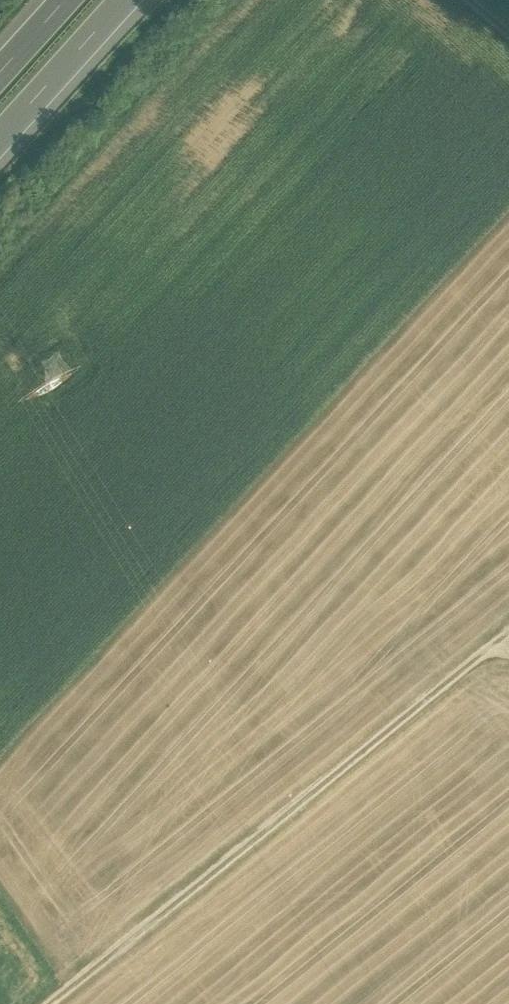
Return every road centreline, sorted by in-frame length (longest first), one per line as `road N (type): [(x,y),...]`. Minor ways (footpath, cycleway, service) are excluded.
road 1 (track): [(87,1003),(347,788),(508,670)]
road 2 (motorway): [(0,134),(121,0)]

